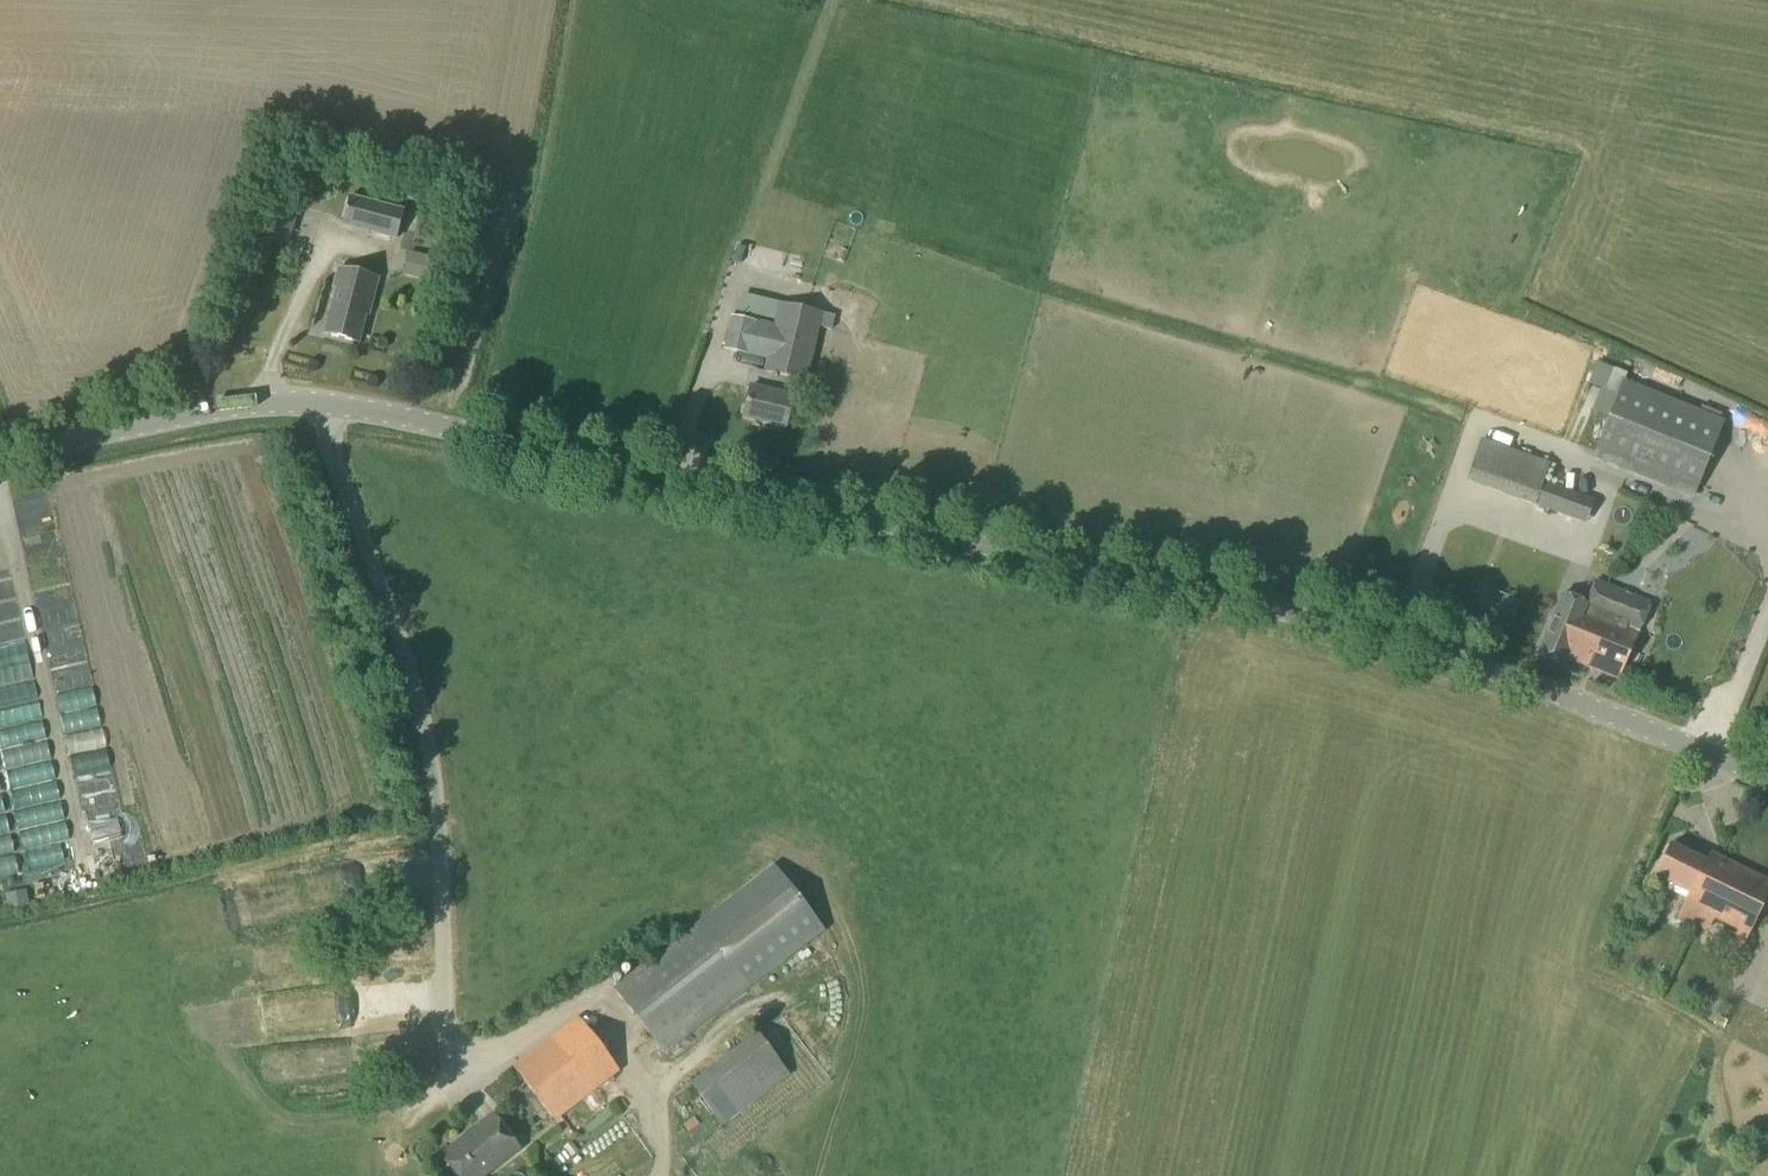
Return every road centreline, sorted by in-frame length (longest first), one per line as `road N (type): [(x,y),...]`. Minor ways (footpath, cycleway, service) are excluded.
road 1 (tertiary): [(1767,773),(1583,701),(1350,631),(301,395),(216,401),(0,453)]

